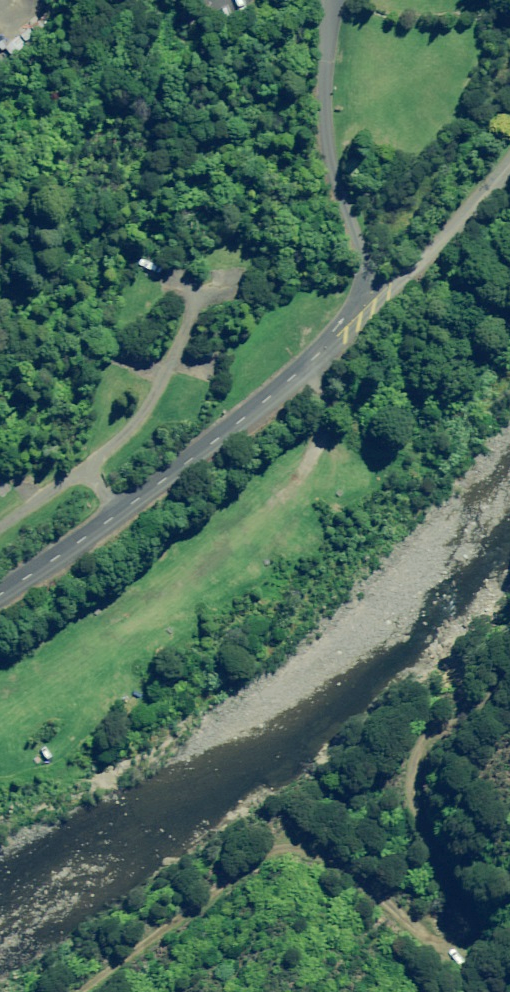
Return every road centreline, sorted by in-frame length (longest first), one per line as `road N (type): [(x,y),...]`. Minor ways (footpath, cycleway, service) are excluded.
road 1 (track): [(509,634),(437,697),(404,774),(451,878),(415,907),(364,905),(314,848),(267,855),(73,991)]
road 2 (unclassified): [(0,594),(185,465),(364,311)]
road 3 (unclassified): [(364,311),(365,268),(326,123),(326,62),(340,0)]
road 4 (unclassified): [(509,167),(438,247),(364,311)]

